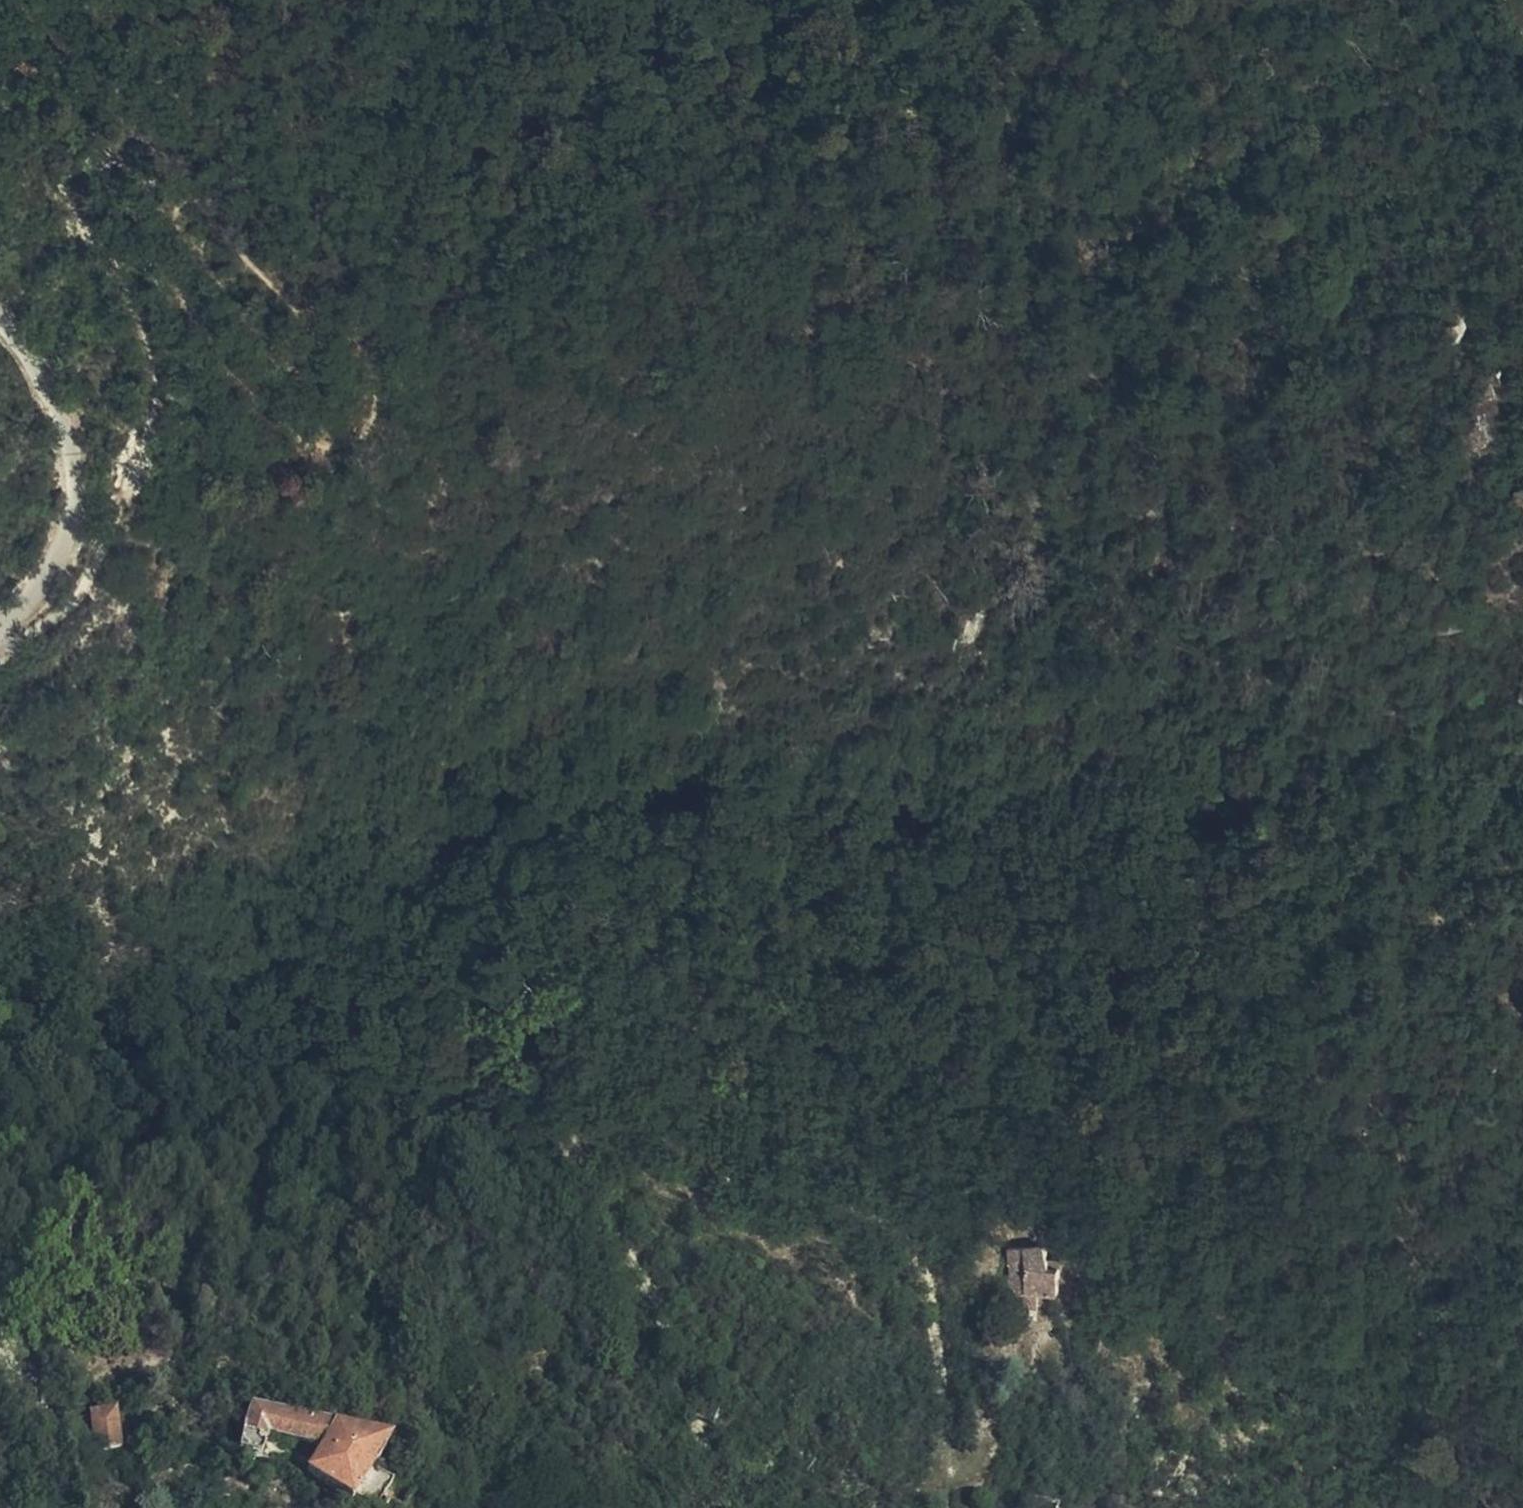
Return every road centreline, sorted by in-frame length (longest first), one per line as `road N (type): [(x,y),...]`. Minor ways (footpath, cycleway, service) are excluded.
road 1 (unclassified): [(0,636),(53,570),(73,527),(74,451),(31,353),(0,322)]
road 2 (unclassified): [(71,1507),(67,1455),(28,1384),(0,1359)]

